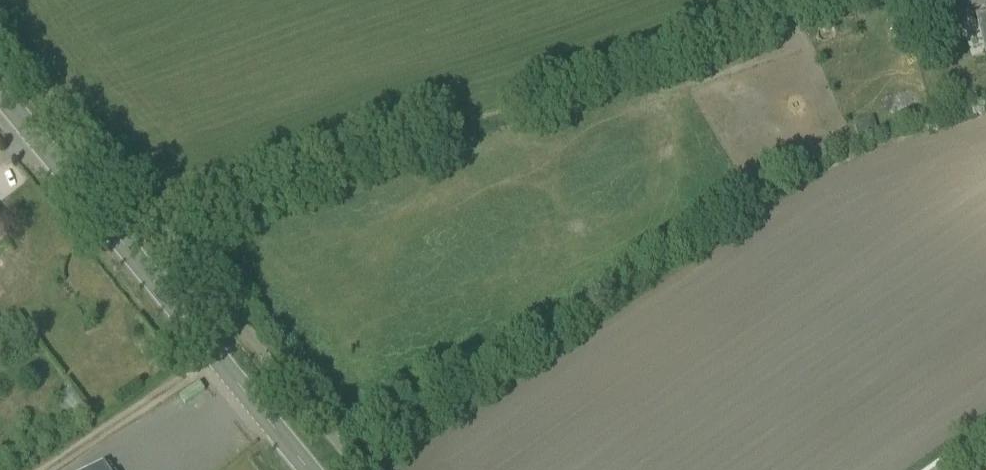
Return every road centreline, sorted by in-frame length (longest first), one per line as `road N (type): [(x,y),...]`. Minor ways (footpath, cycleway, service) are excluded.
road 1 (secondary): [(304,469),(0,91)]

